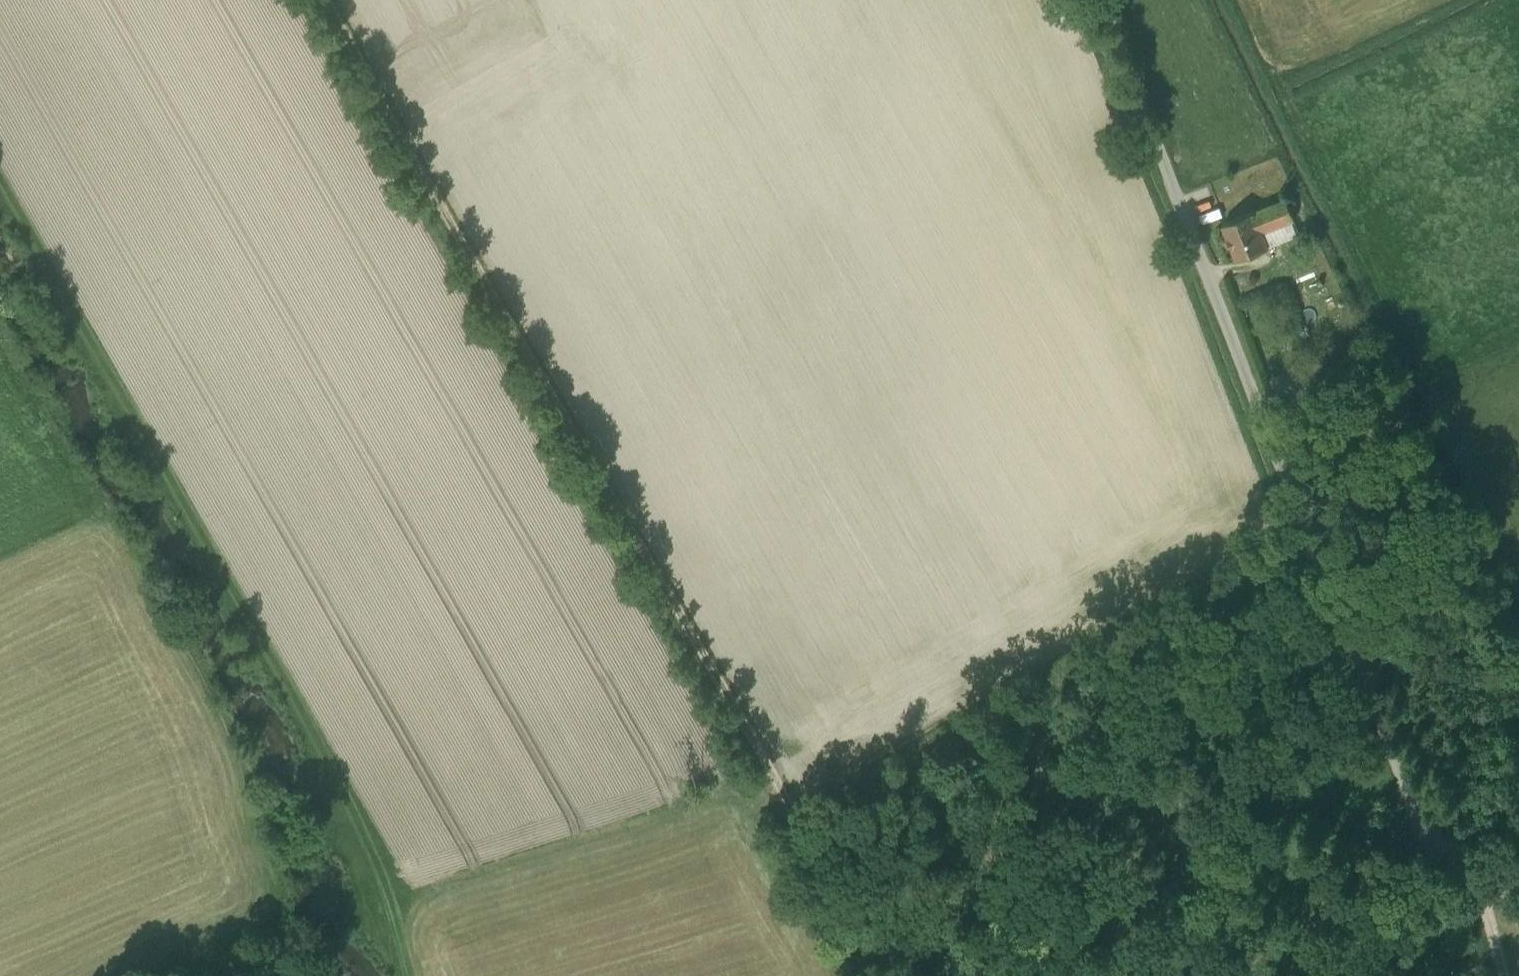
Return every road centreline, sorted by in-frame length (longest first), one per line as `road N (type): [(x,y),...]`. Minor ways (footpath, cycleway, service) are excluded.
road 1 (track): [(328,0),(614,498),(781,803),(864,975)]
road 2 (unclassified): [(1097,0),(1432,852),(1518,866)]
road 3 (track): [(1485,975),(1457,856)]

